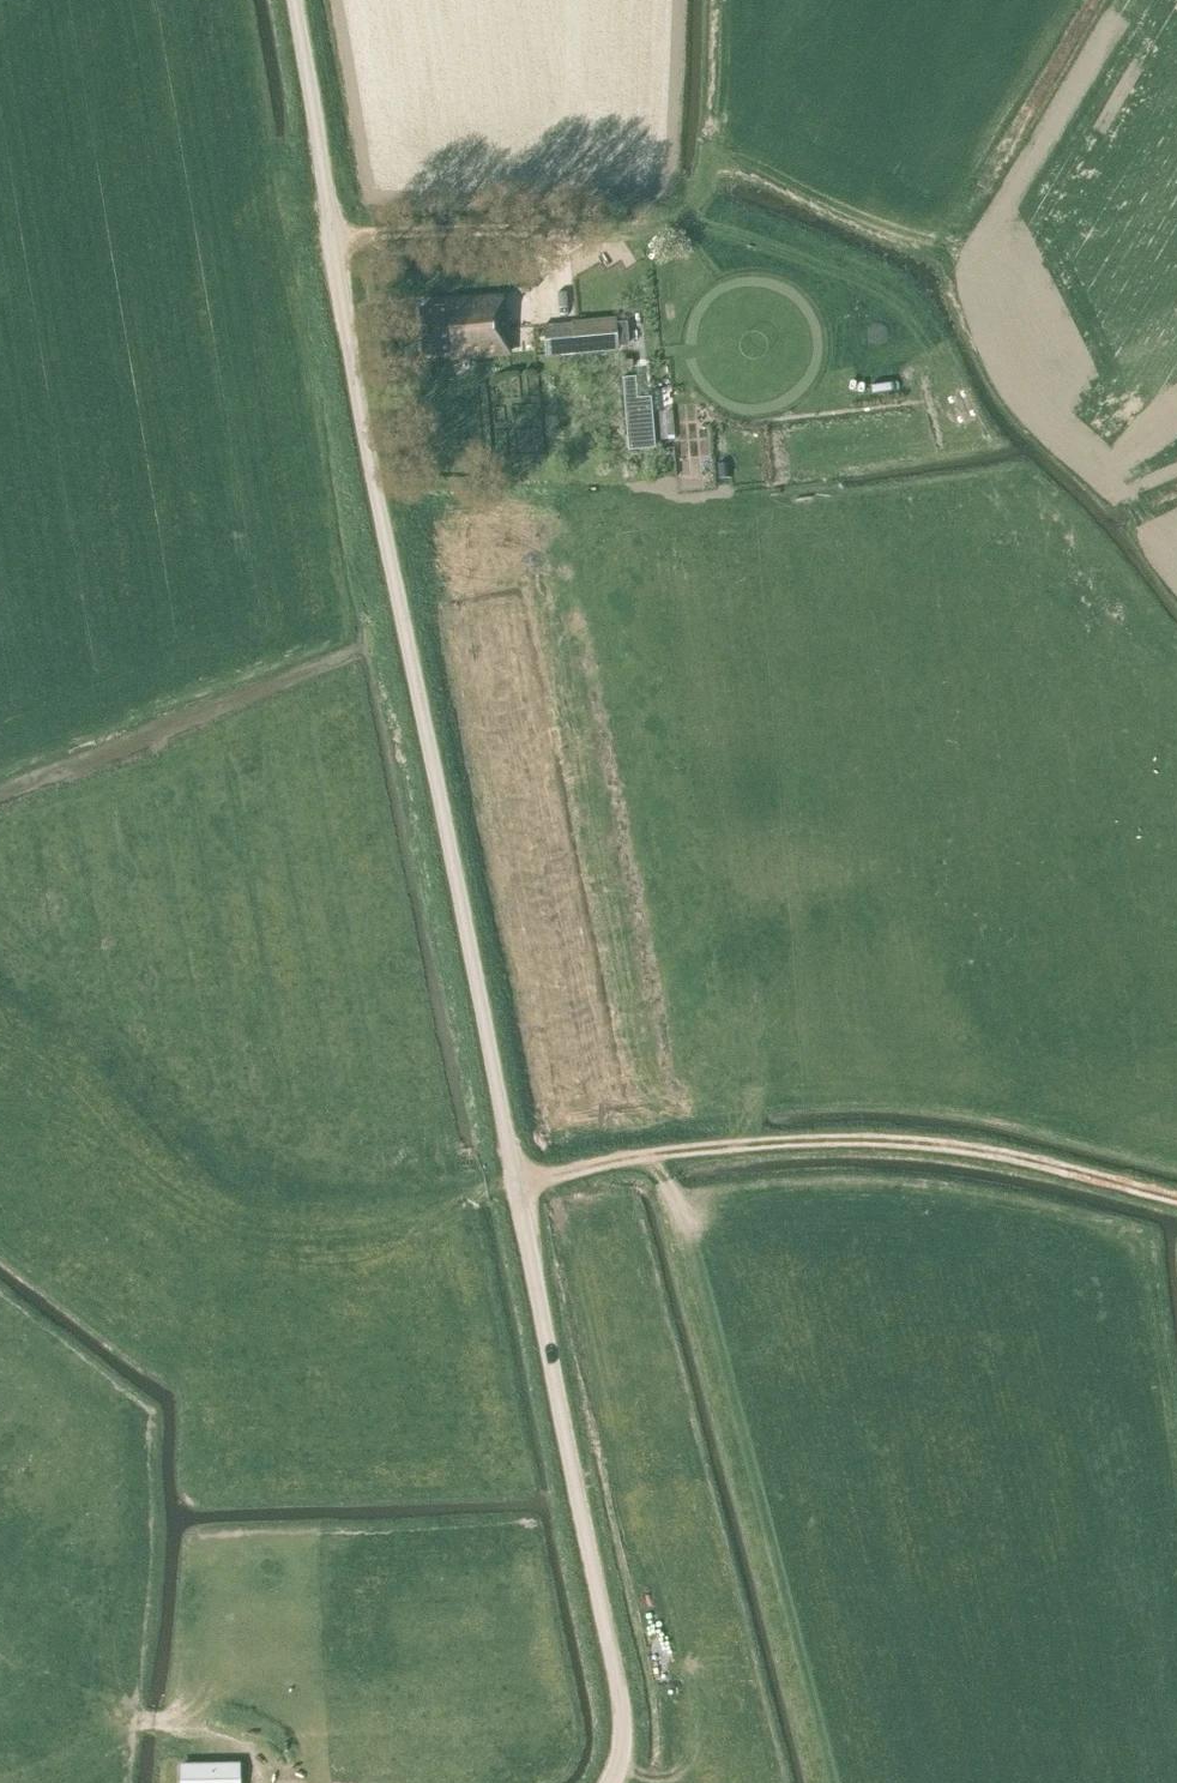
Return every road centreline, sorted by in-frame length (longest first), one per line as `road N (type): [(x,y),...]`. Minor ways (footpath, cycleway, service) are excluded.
road 1 (unclassified): [(610,1782),(621,1756),(617,1686),(360,414),(294,0)]
road 2 (track): [(515,1183),(718,1146),(872,1140),(997,1153),(1176,1198)]

